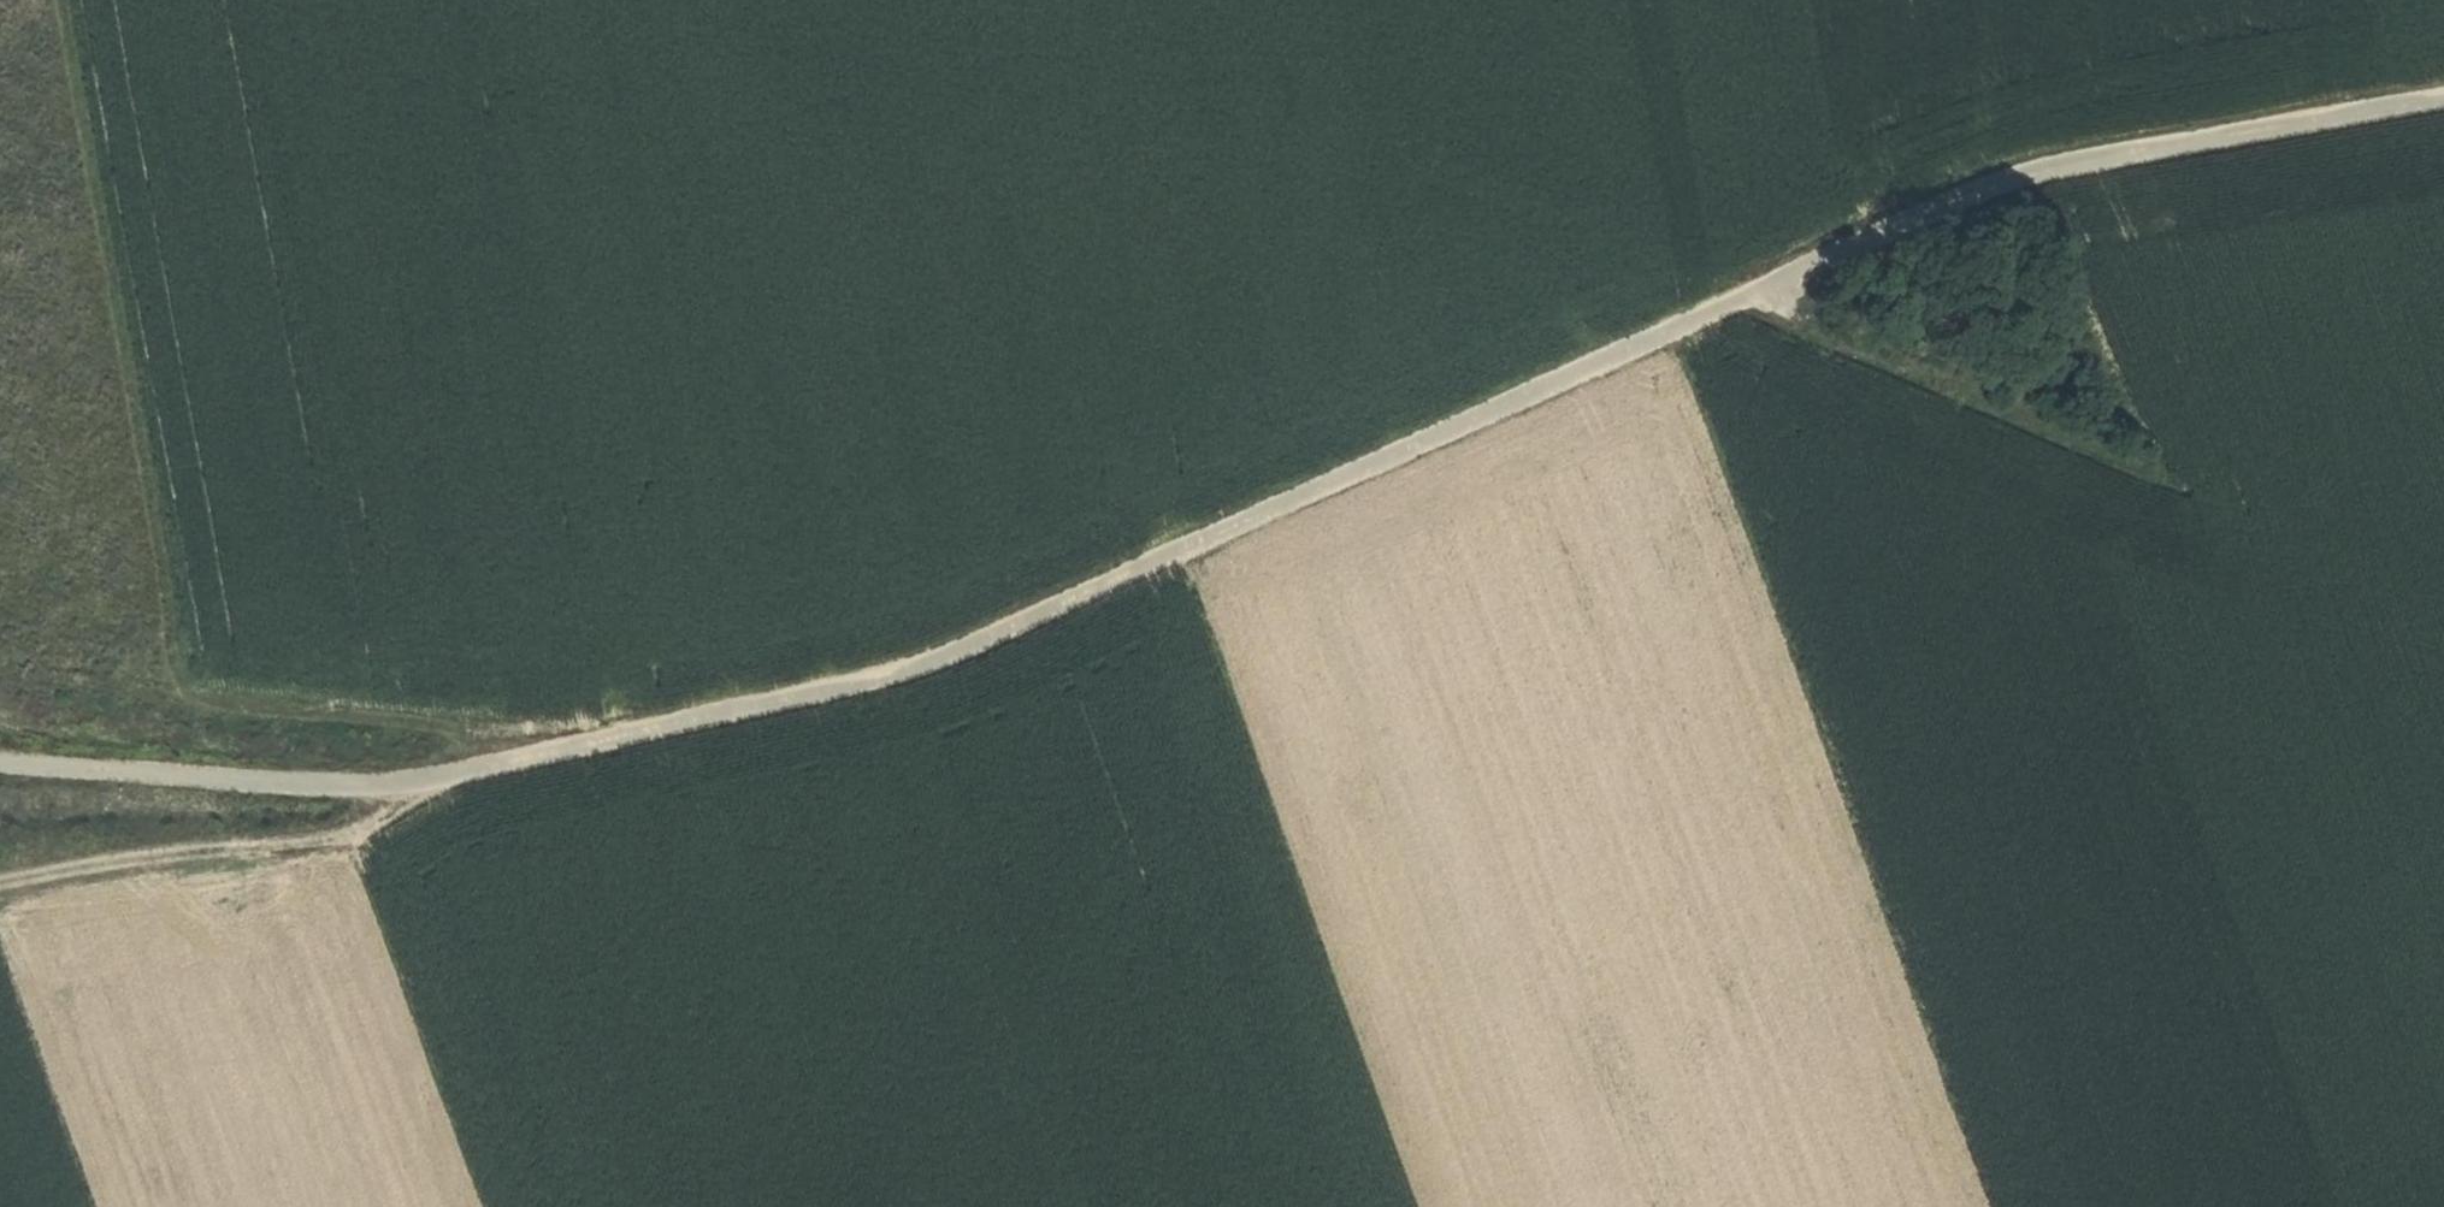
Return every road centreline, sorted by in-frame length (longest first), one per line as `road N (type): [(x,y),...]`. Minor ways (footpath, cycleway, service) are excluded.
road 1 (track): [(2443,101),(2087,165),(1971,199),(911,670),(429,786),(0,758)]

